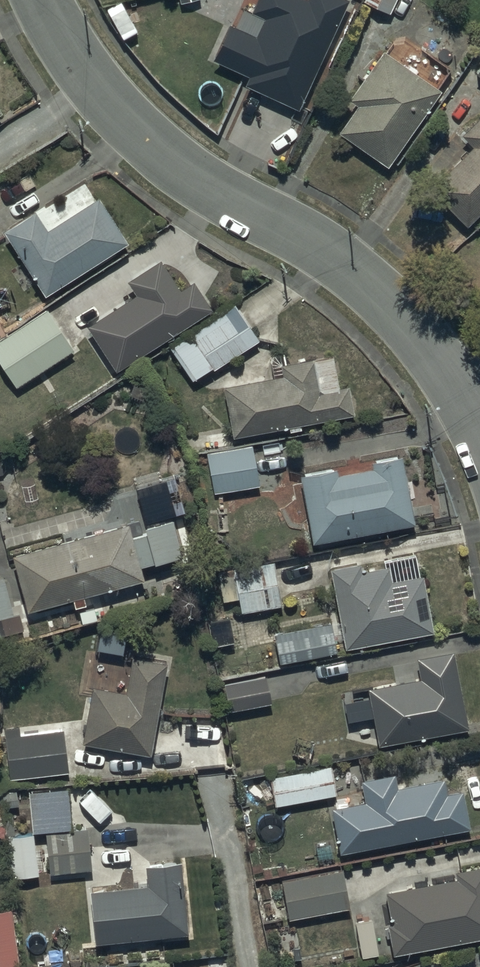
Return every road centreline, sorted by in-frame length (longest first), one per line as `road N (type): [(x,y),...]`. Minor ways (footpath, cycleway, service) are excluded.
road 1 (residential): [(479,407),(367,284),(169,165),(119,115),(53,30),(40,0)]

